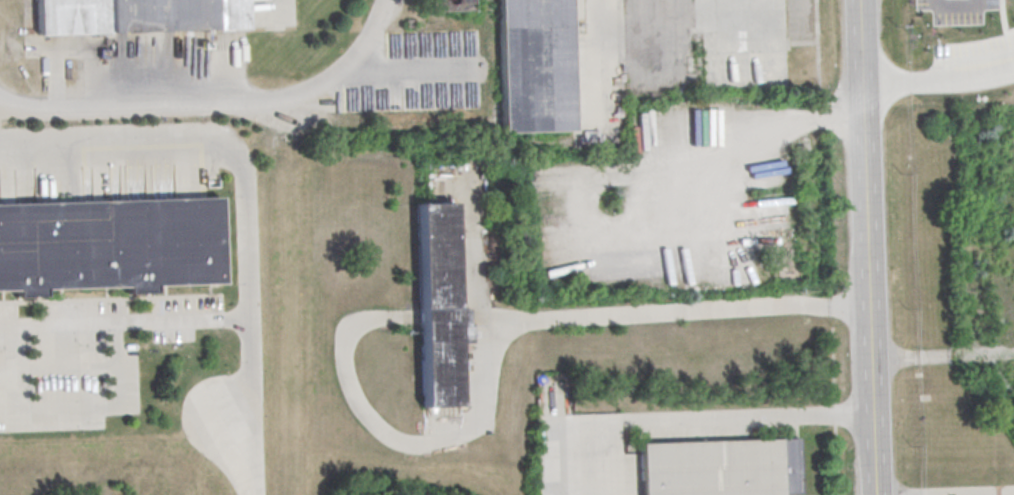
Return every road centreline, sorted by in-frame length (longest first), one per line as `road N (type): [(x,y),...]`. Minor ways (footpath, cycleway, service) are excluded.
road 1 (residential): [(874,494),(858,0)]

